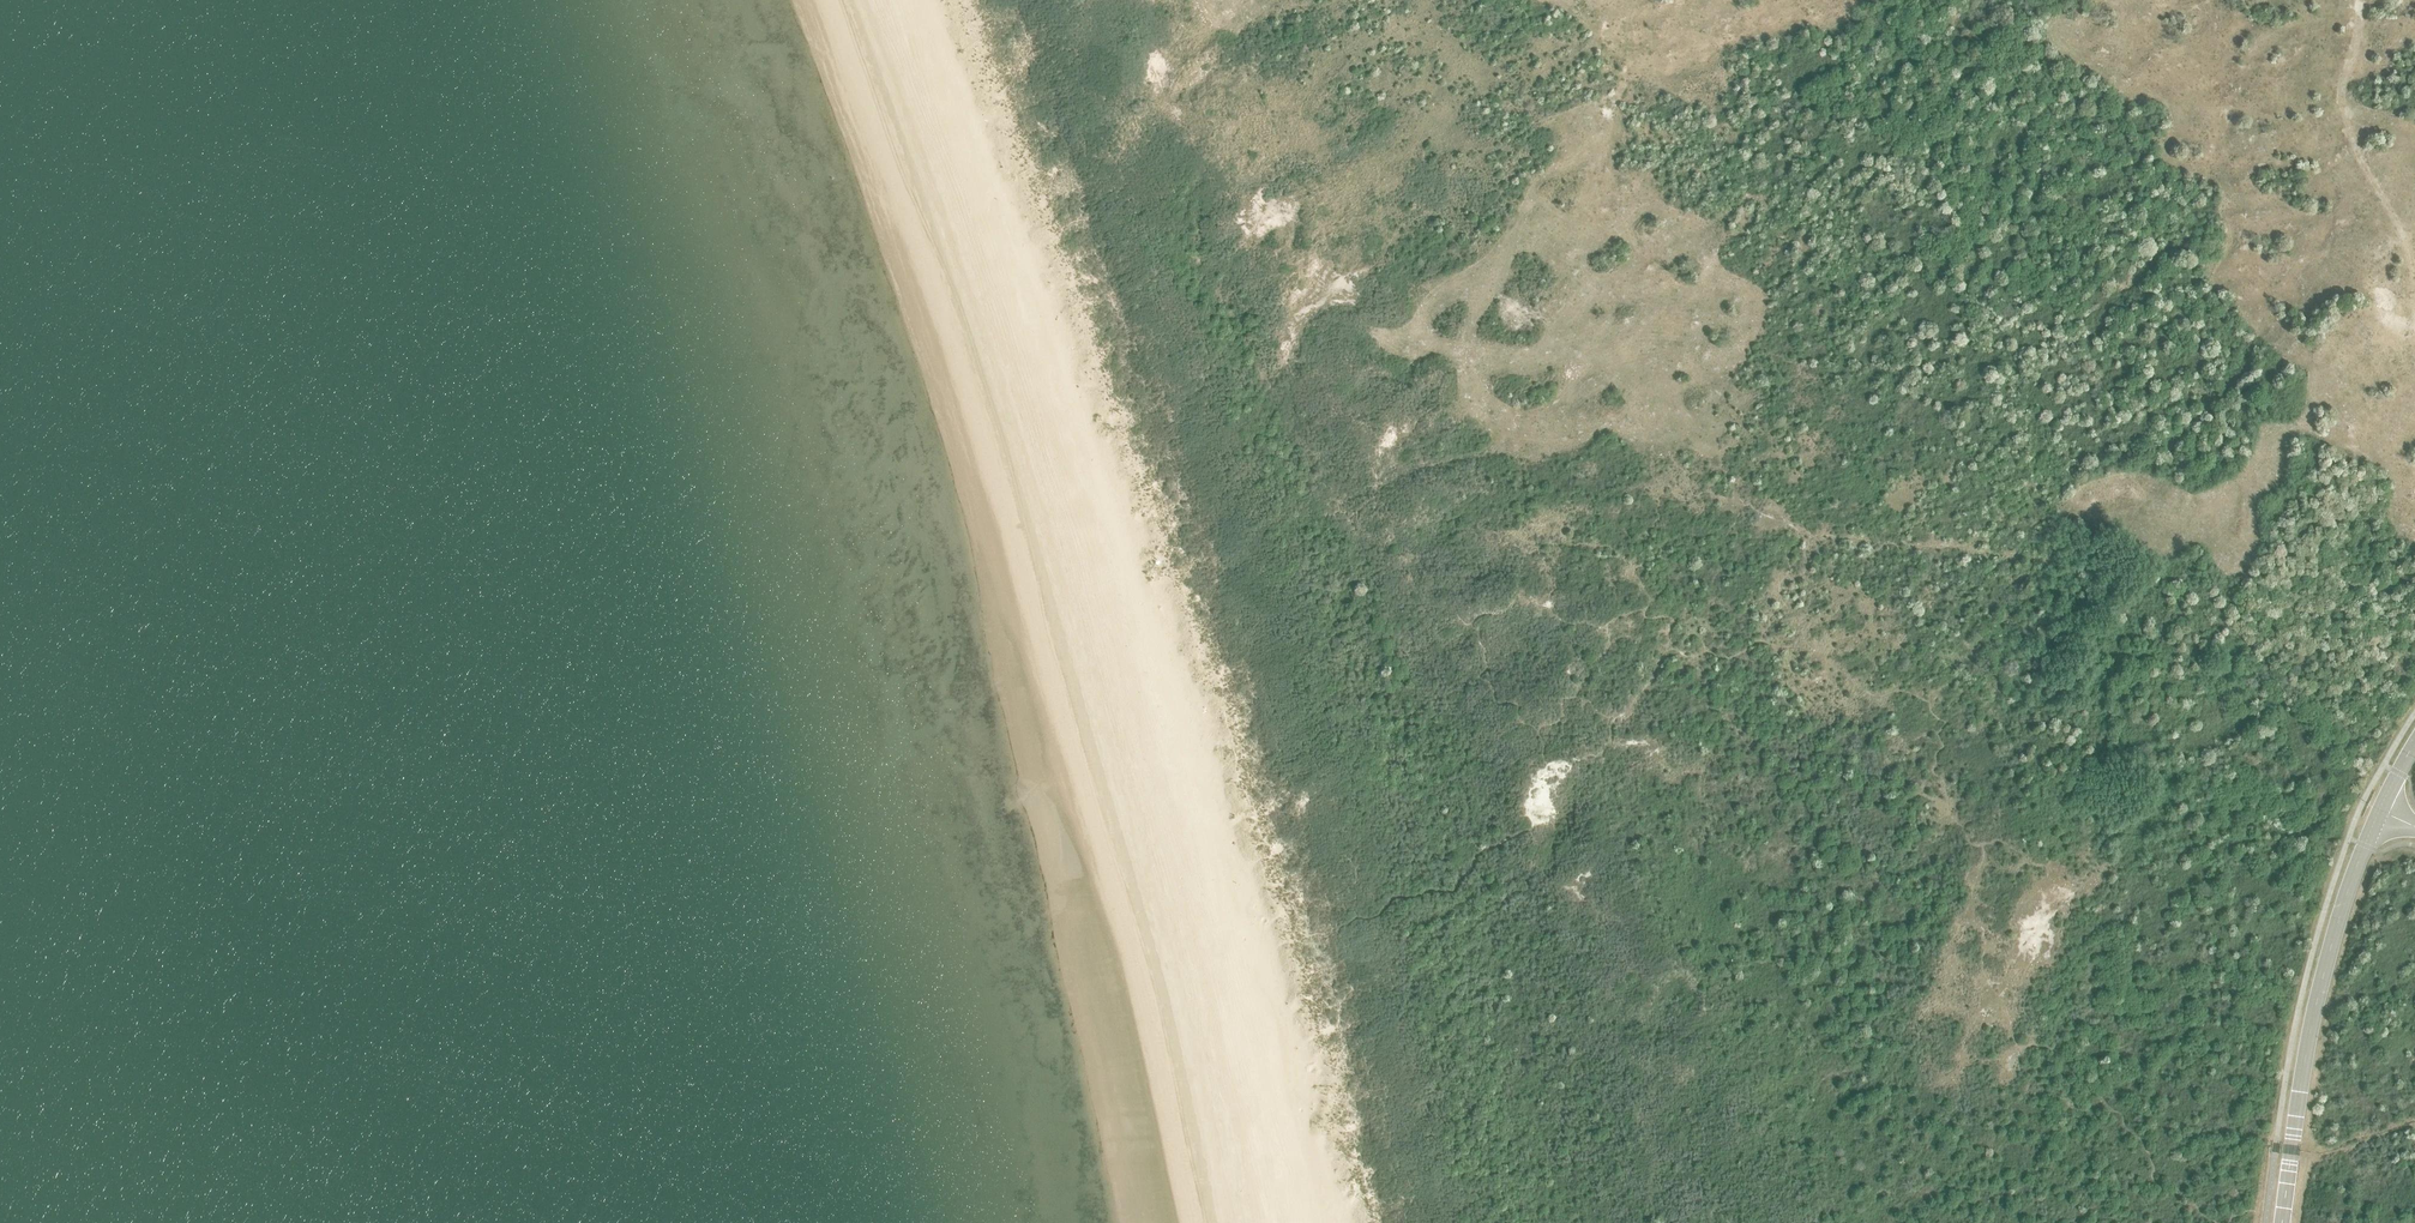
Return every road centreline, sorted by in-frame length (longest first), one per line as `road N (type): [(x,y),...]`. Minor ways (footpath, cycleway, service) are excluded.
road 1 (unclassified): [(2282,1222),(2334,931),(2379,810)]
road 2 (track): [(2414,281),(2409,246),(2358,151),(2343,102),(2354,0)]

